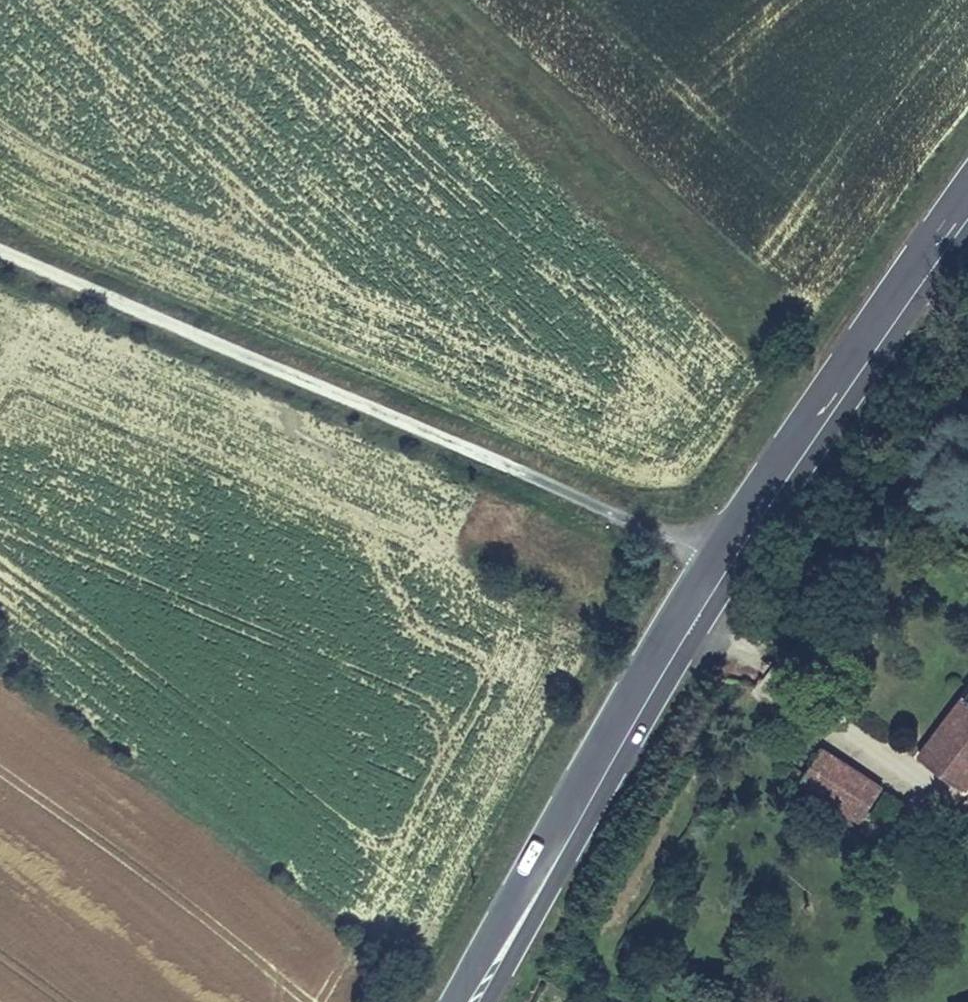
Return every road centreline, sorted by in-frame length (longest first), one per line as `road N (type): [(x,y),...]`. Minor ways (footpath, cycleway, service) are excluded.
road 1 (primary): [(967,201),(723,561),(645,694)]
road 2 (primary): [(645,694),(530,861),(448,1001)]
road 3 (primary): [(488,1001),(645,694)]

